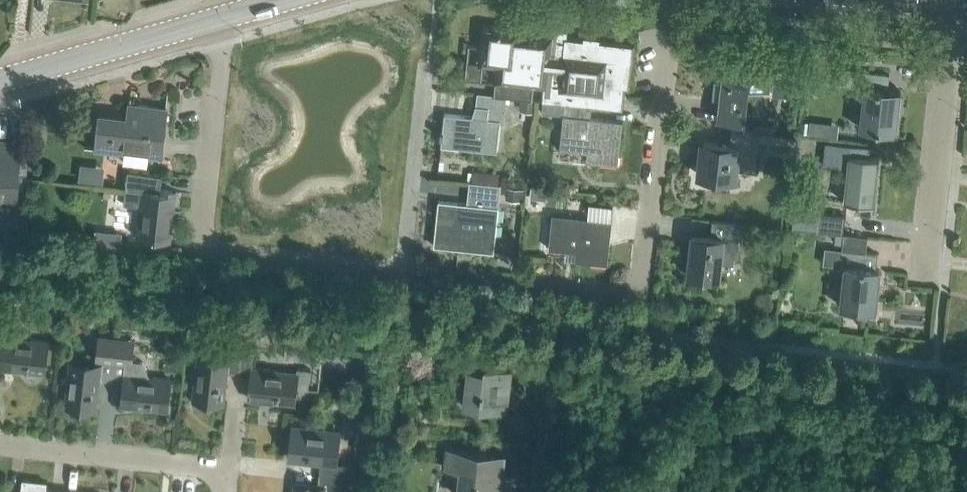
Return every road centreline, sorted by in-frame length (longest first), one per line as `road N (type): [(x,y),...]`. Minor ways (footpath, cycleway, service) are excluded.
road 1 (residential): [(402,270),(621,294),(643,278),(667,0)]
road 2 (residential): [(402,270),(211,245),(205,231),(231,15)]
road 3 (residential): [(925,275),(955,8)]
road 4 (residential): [(225,491),(225,476),(211,469),(0,446)]
road 5 (tertiary): [(231,15),(0,80)]
road 6 (residential): [(424,72),(402,270)]

